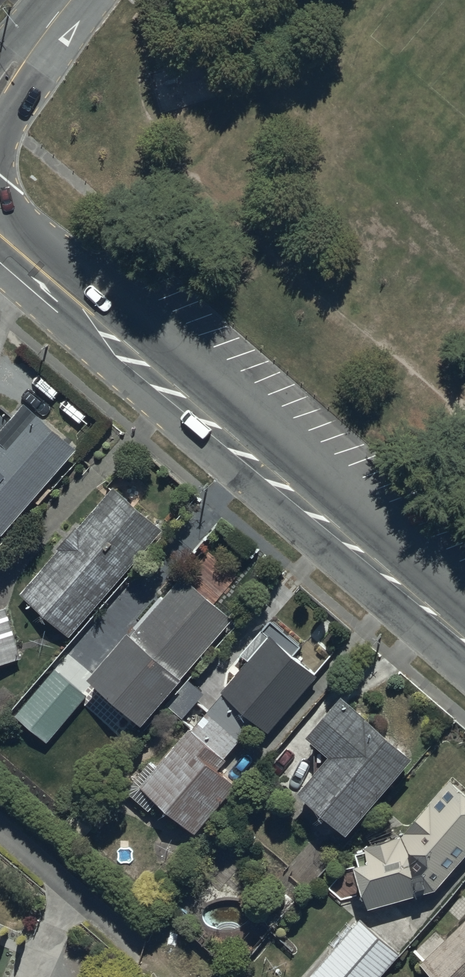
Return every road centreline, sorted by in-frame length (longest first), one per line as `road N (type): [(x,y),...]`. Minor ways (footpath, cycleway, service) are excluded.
road 1 (tertiary): [(0,234),(464,637)]

